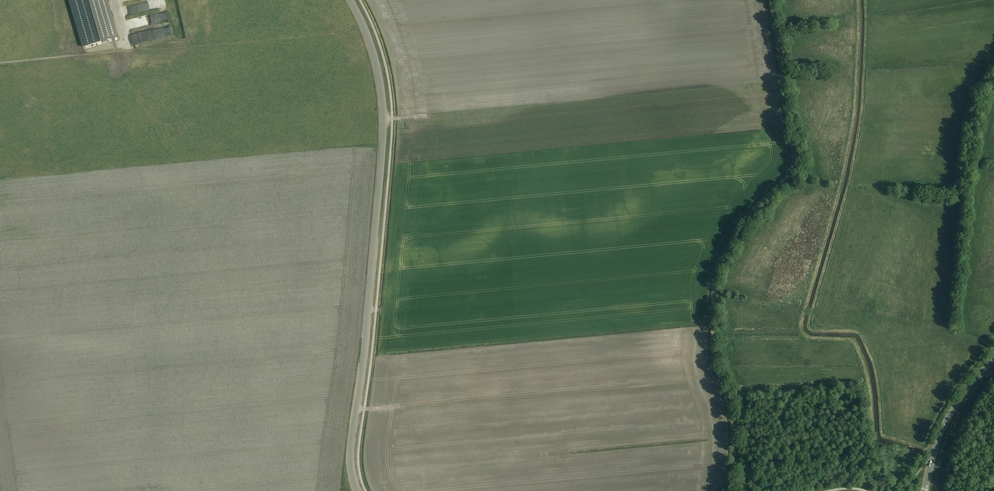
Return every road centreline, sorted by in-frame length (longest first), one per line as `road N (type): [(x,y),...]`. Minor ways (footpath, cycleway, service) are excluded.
road 1 (track): [(730,490),(735,434),(711,344),(712,285),(732,233),(794,155),(770,0)]
road 2 (tertiary): [(358,490),(351,454),(384,112),(373,50),(350,0)]
road 3 (tertiary): [(993,357),(937,439),(924,490)]
road 4 (track): [(993,381),(956,436),(946,490)]

